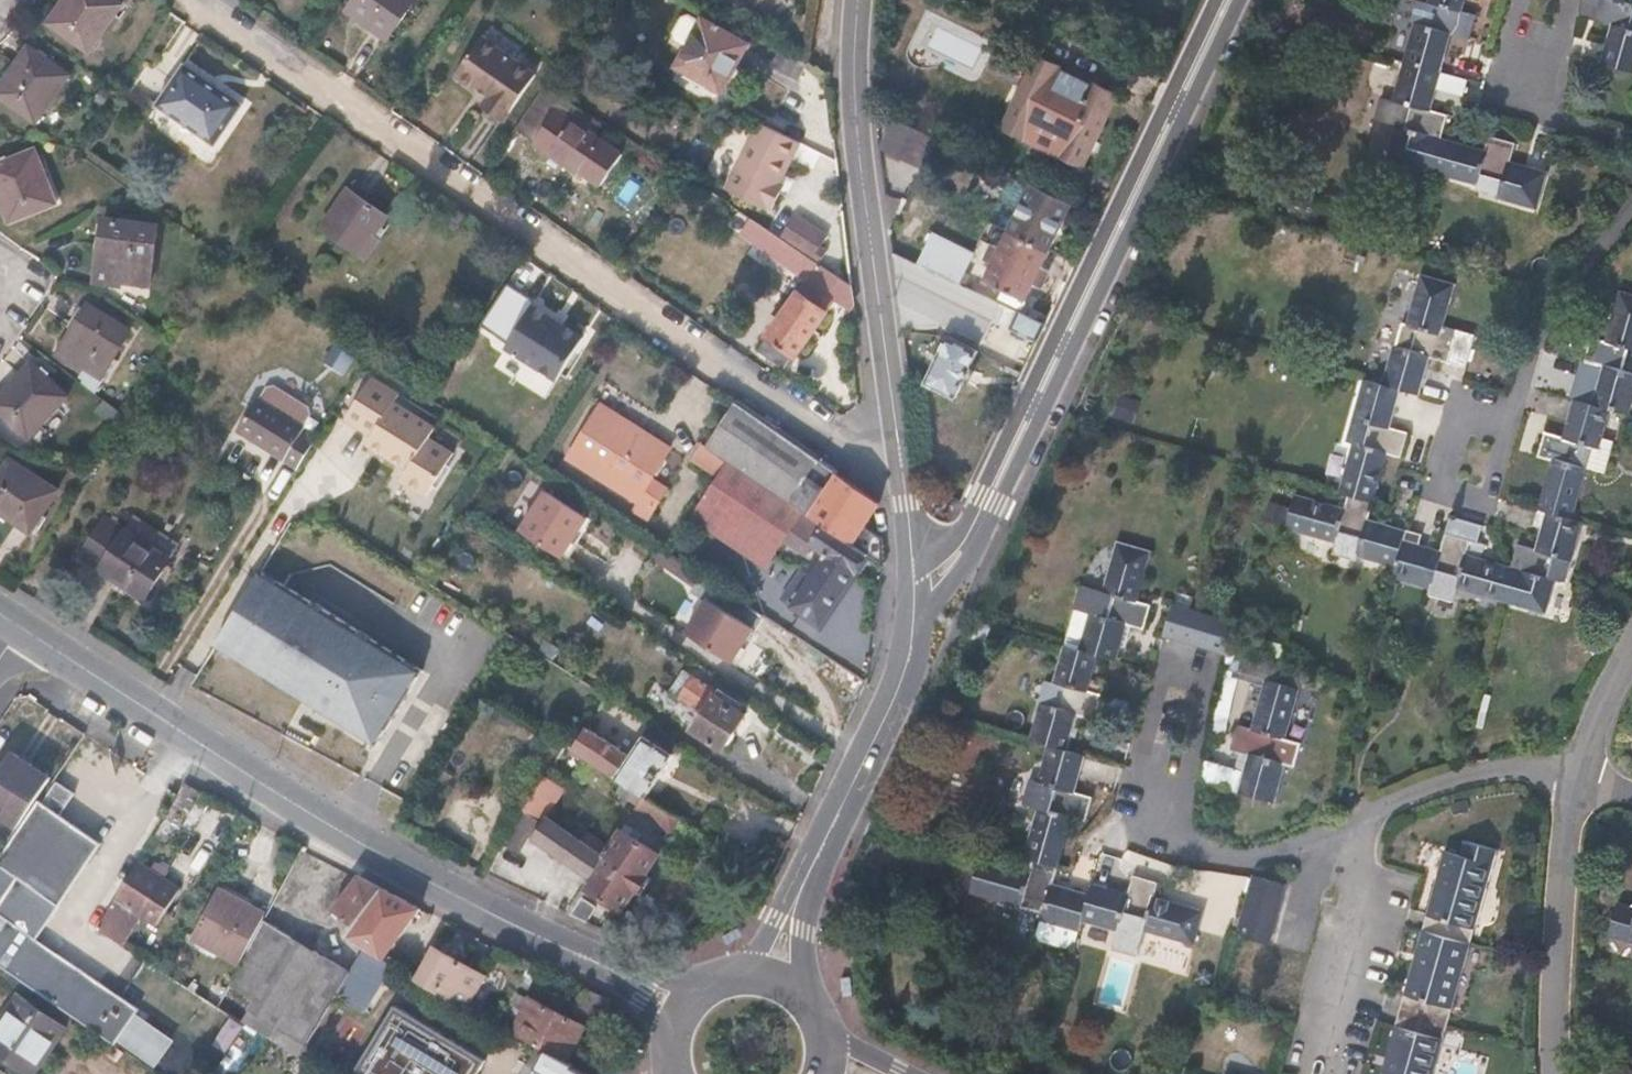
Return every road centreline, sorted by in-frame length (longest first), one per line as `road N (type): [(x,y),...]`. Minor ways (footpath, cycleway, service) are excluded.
road 1 (residential): [(194,0),(544,243),(902,468)]
road 2 (secondary): [(914,635),(959,575),(1247,0)]
road 3 (tertiary): [(582,956),(312,815),(20,627)]
road 4 (secondary): [(1210,0),(962,528),(938,553),(912,559)]
road 5 (secondary): [(859,0),(856,108),(902,468)]
road 6 (residential): [(1371,812),(1305,843),(1255,855),(1183,845),(1152,809),(1187,674)]
road 7 (residential): [(1557,1073),(1569,776)]
road 8 (residential): [(1371,812),(1354,870),(1365,912),(1328,1060)]
road 9 (secondary): [(914,635),(815,861)]
road 10 (residential): [(1520,400),(1485,496),(1444,487),(1437,451),(1468,416)]
road 11 (residential): [(1631,209),(1561,298),(1520,400)]
road 12 (residential): [(1569,776),(1527,768),(1483,775),(1371,812)]
road 13 (residential): [(1631,143),(1559,119),(1525,81),(1530,38)]
road 14 (secondary): [(811,1001),(804,932),(815,861)]
road 15 (residential): [(1569,776),(1631,655)]
road 16 (secondary): [(815,861),(737,972)]
road 17 (tertiary): [(714,978),(655,977),(582,956)]
road 18 (tertiary): [(582,956),(640,999),(664,1044)]

